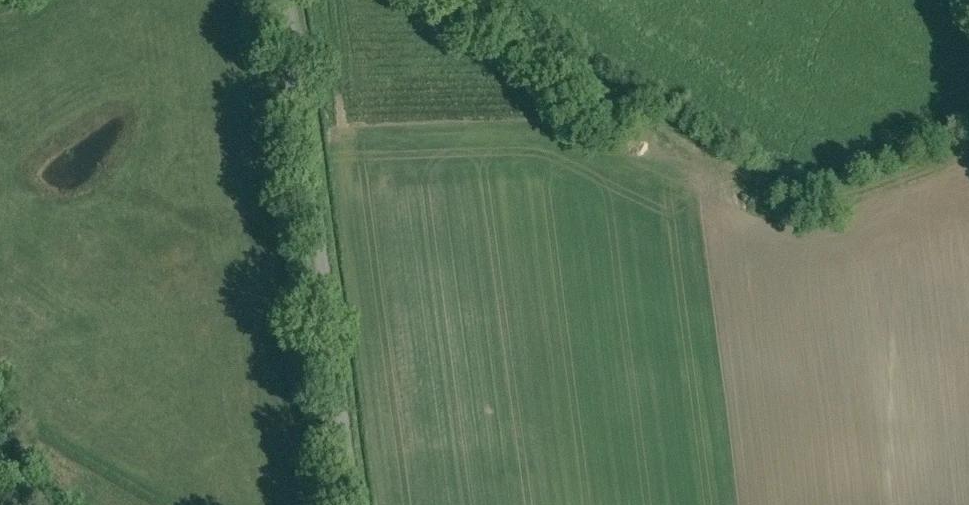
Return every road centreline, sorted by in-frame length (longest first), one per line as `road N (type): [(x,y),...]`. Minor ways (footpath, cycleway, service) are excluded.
road 1 (track): [(485,0),(685,134),(759,178),(807,195),(850,195),(968,154)]
road 2 (track): [(289,0),(353,504)]

